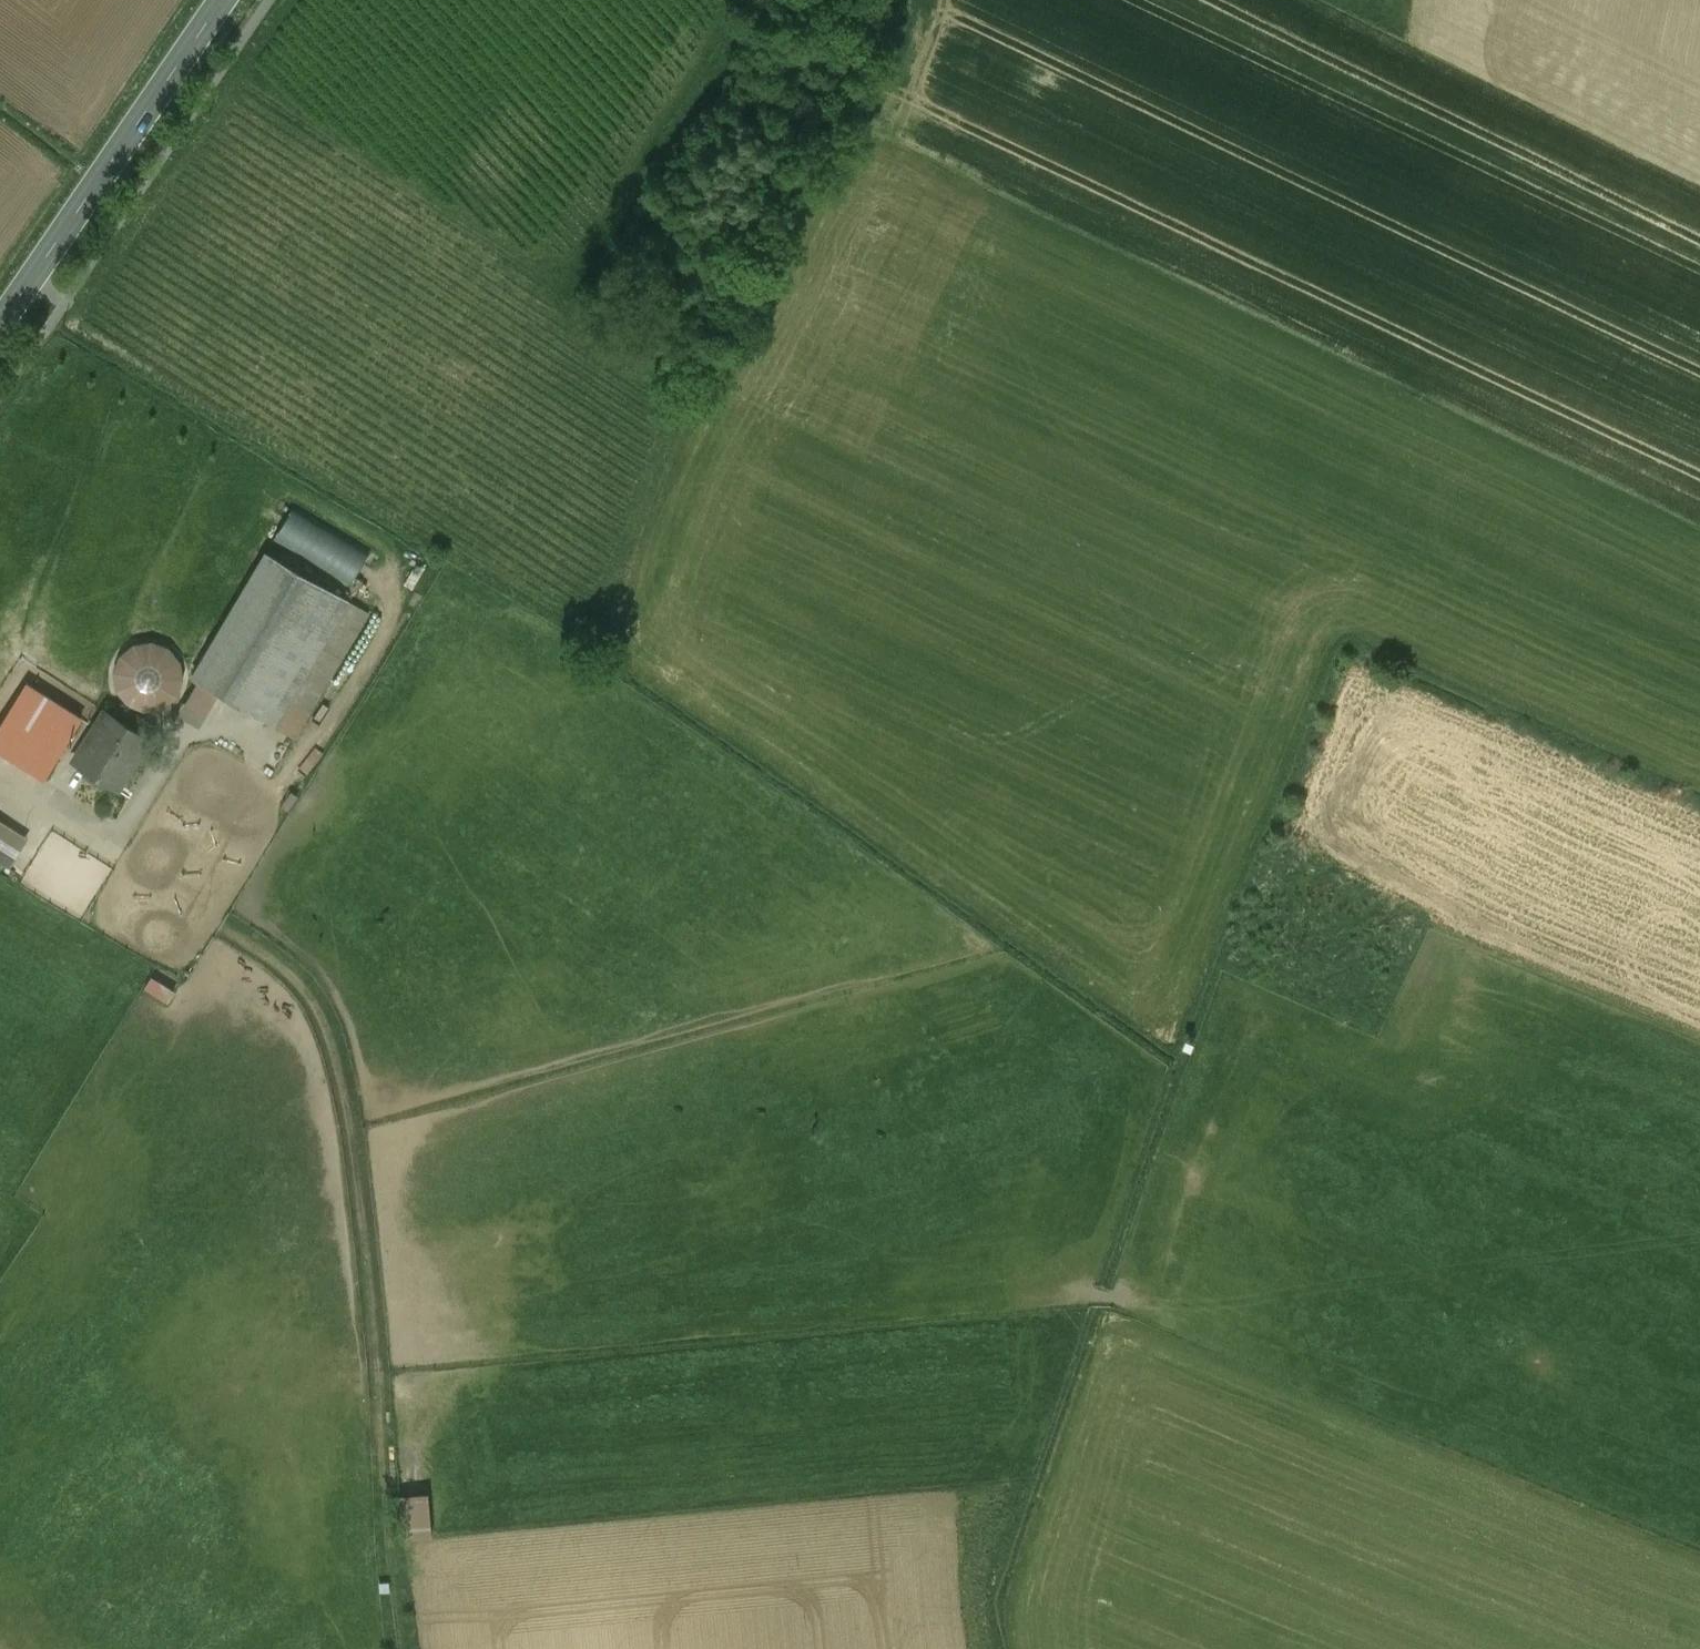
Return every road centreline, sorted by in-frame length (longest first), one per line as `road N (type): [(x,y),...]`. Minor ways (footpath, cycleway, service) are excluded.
road 1 (track): [(405,1648),(365,1237),(334,1050),(315,1003),(270,954),(222,927)]
road 2 (track): [(1699,781),(1361,628),(1321,646),(1295,704)]
road 3 (secondary): [(222,0),(0,325)]

